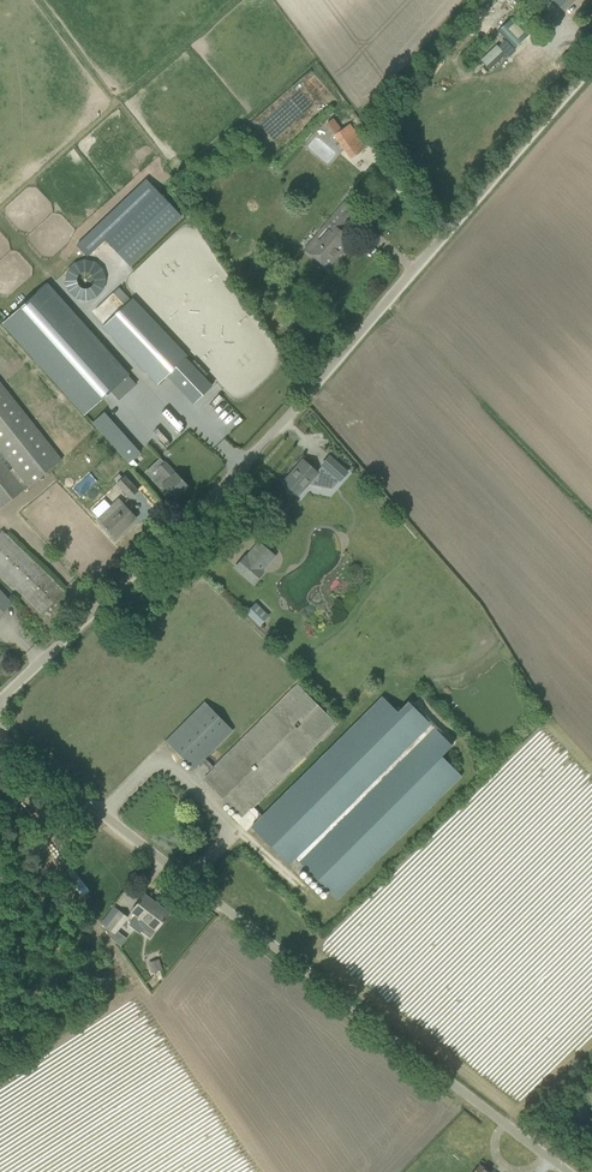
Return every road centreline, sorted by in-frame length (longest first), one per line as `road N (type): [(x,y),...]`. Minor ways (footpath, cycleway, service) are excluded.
road 1 (unclassified): [(0,696),(246,461),(591,65)]
road 2 (unclassified): [(570,1171),(0,725)]

